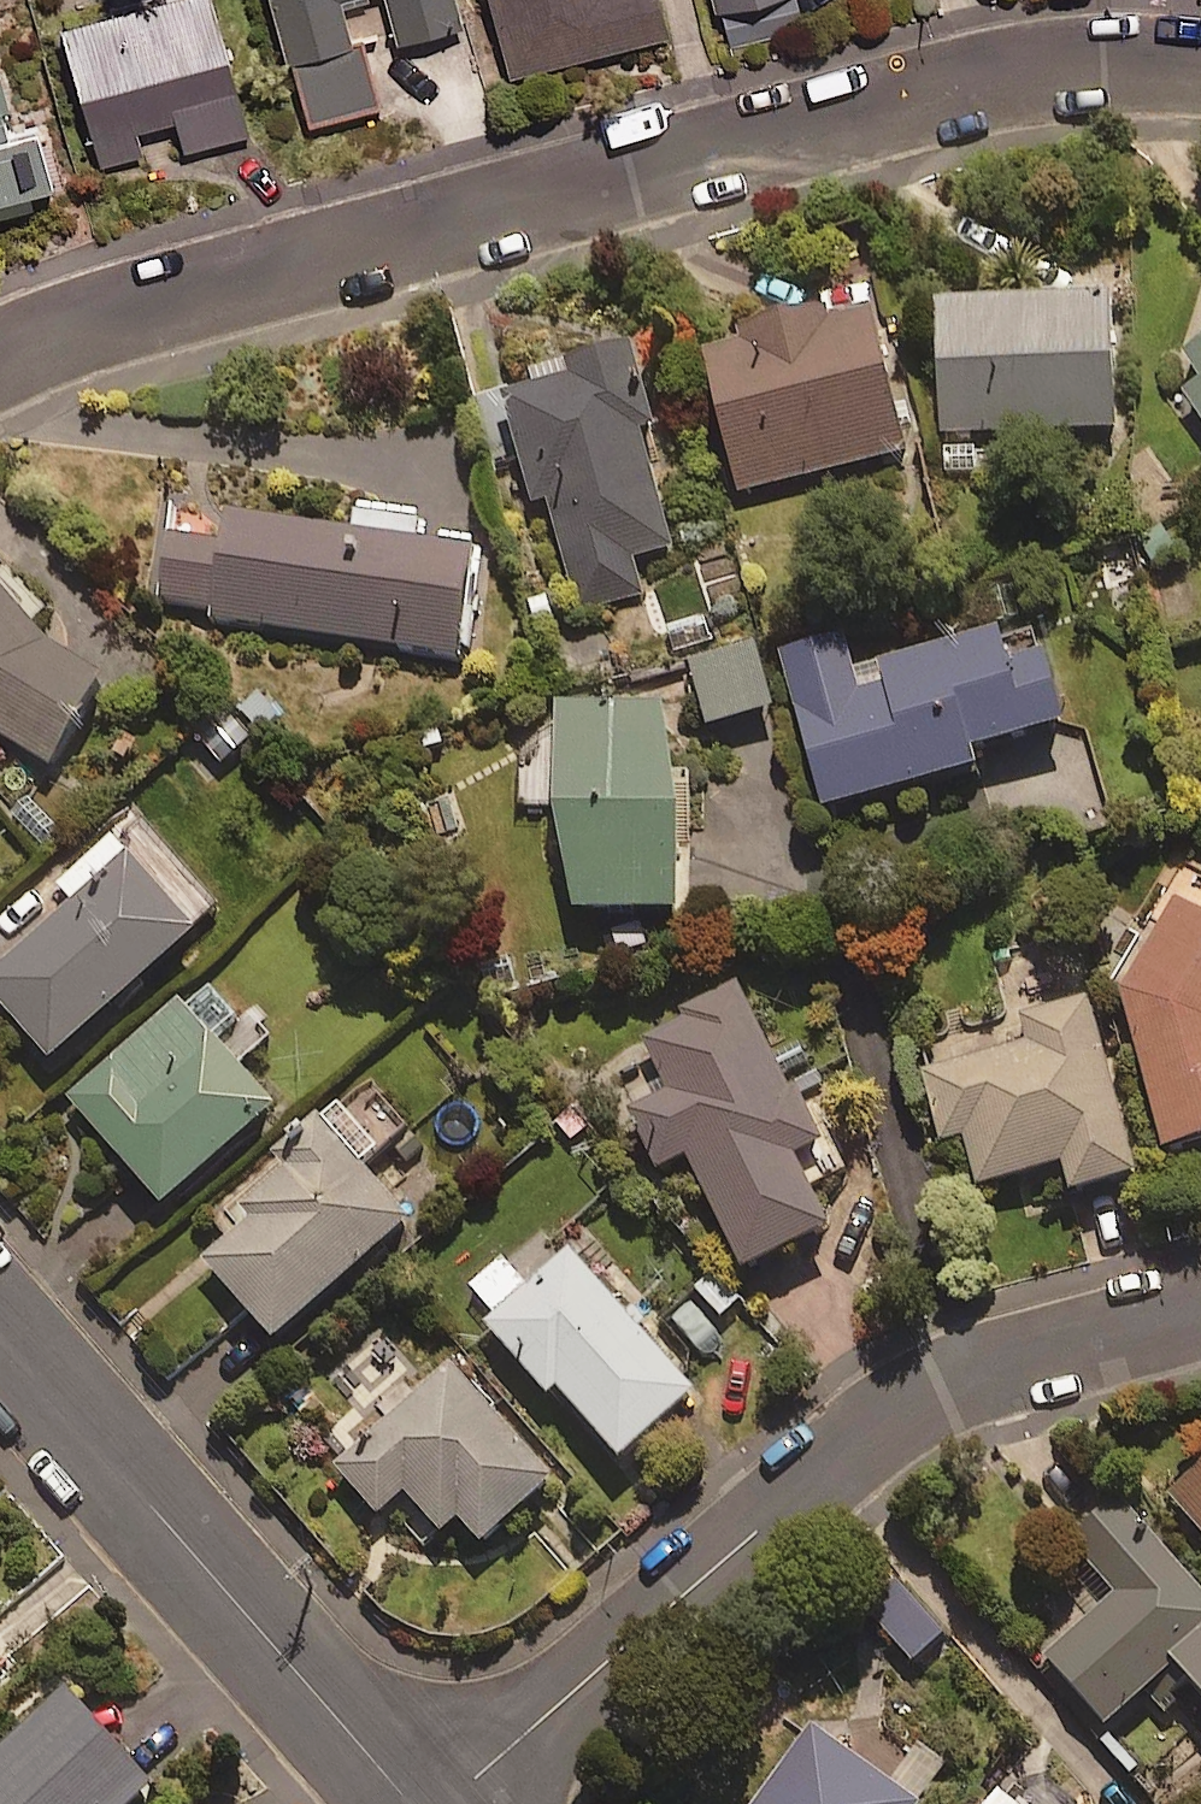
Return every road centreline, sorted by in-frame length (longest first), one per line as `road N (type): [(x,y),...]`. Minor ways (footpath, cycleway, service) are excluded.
road 1 (residential): [(1200,65),(1085,60),(1001,72),(91,315),(0,350)]
road 2 (residential): [(447,1803),(897,1412),(962,1376),(1200,1308)]
road 3 (residential): [(0,1331),(414,1803)]

